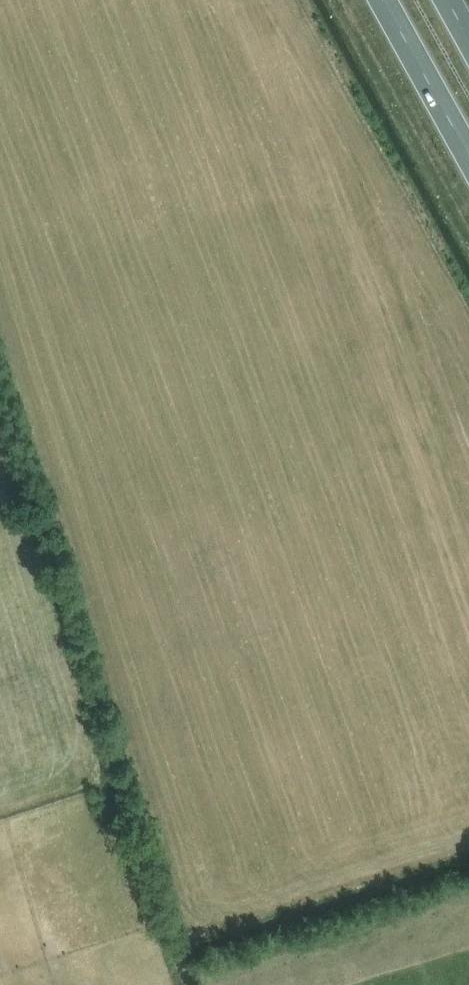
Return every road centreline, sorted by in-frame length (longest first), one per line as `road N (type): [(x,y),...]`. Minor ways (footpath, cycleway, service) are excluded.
road 1 (trunk): [(380,0),(468,162)]

